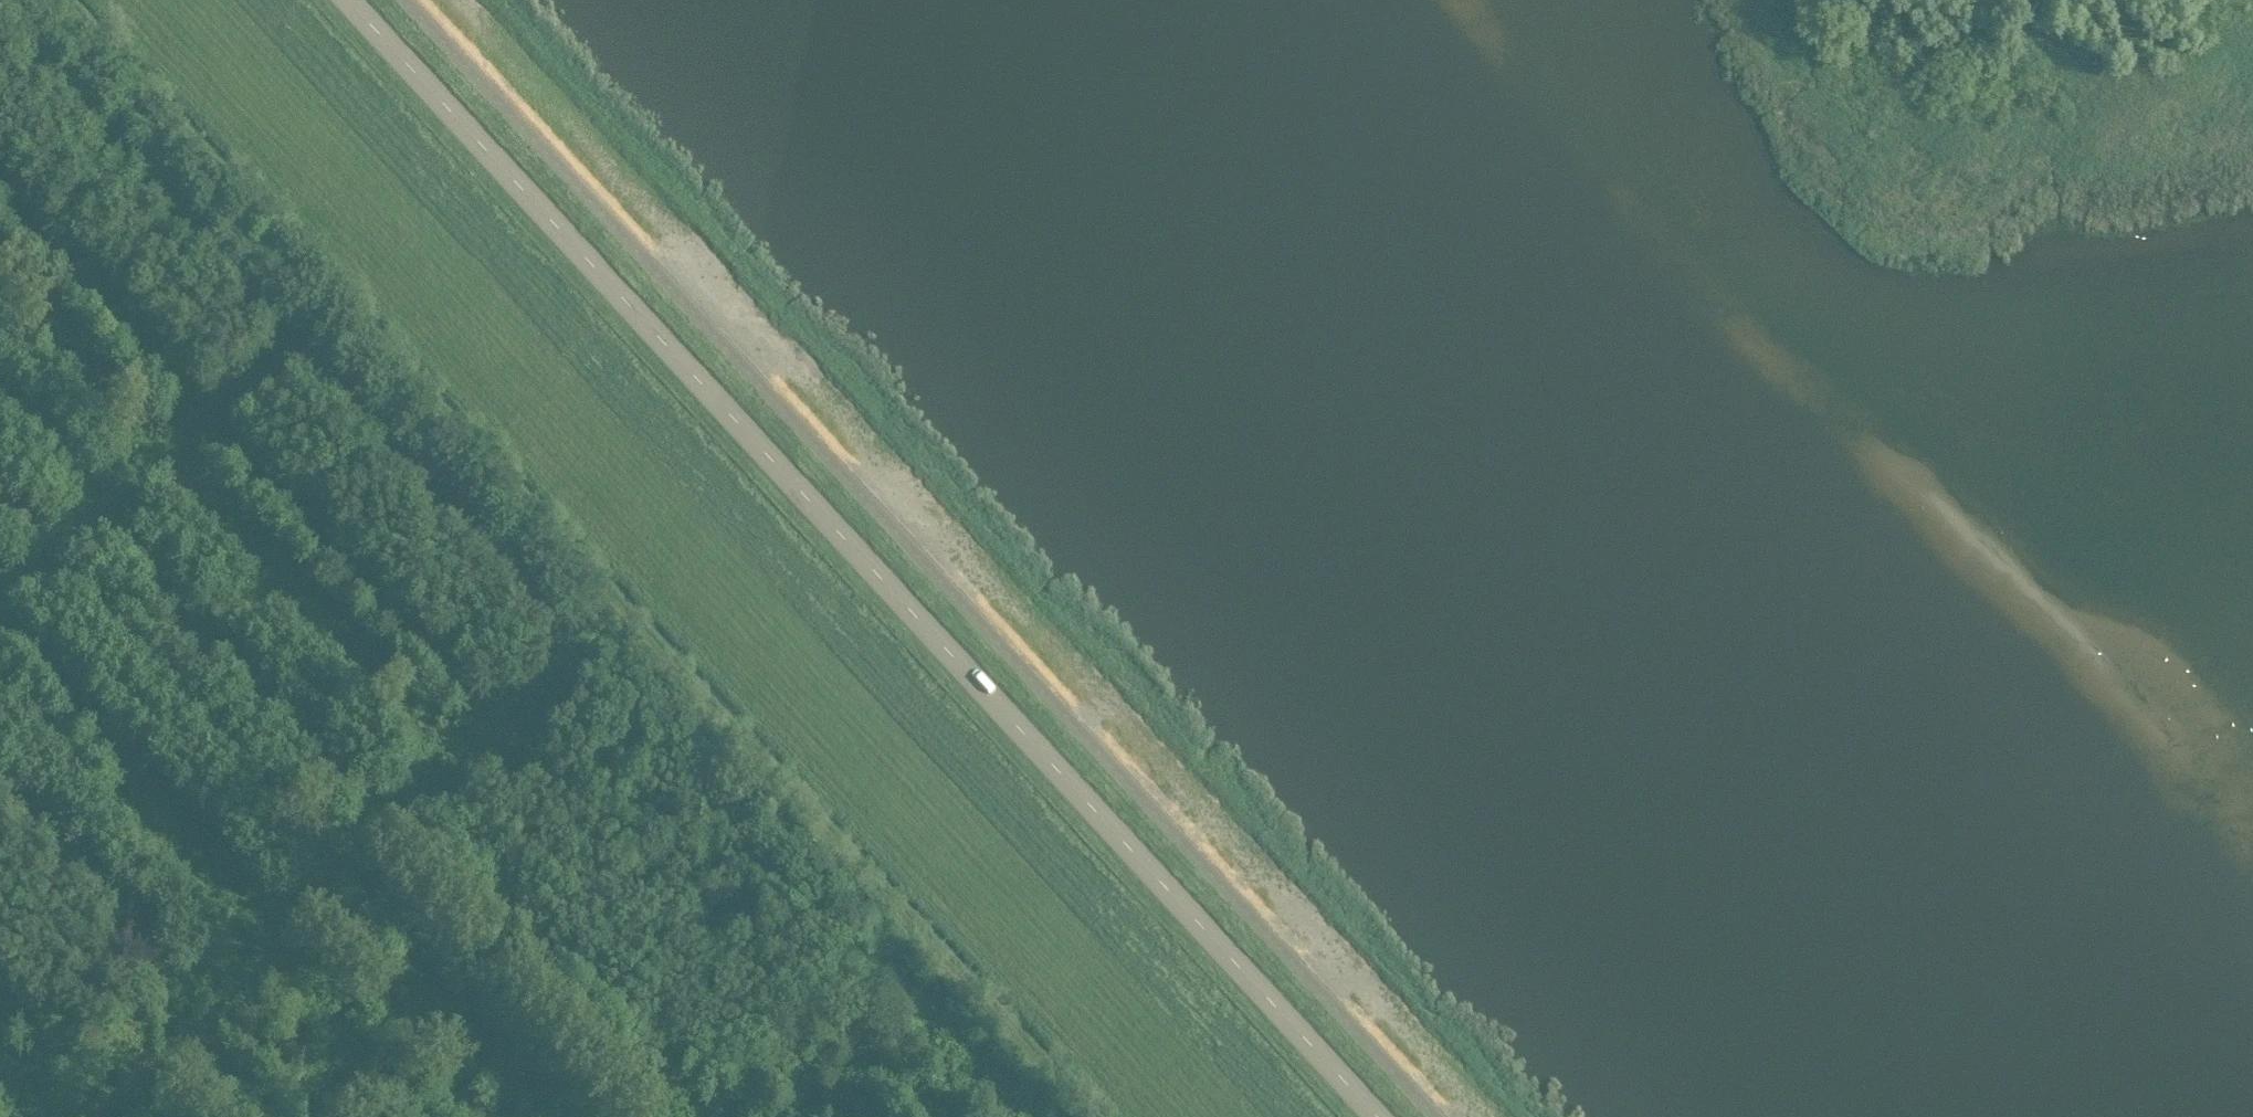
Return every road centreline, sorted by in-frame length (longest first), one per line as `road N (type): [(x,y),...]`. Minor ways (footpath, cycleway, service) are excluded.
road 1 (tertiary): [(348,0),(1377,1116)]

